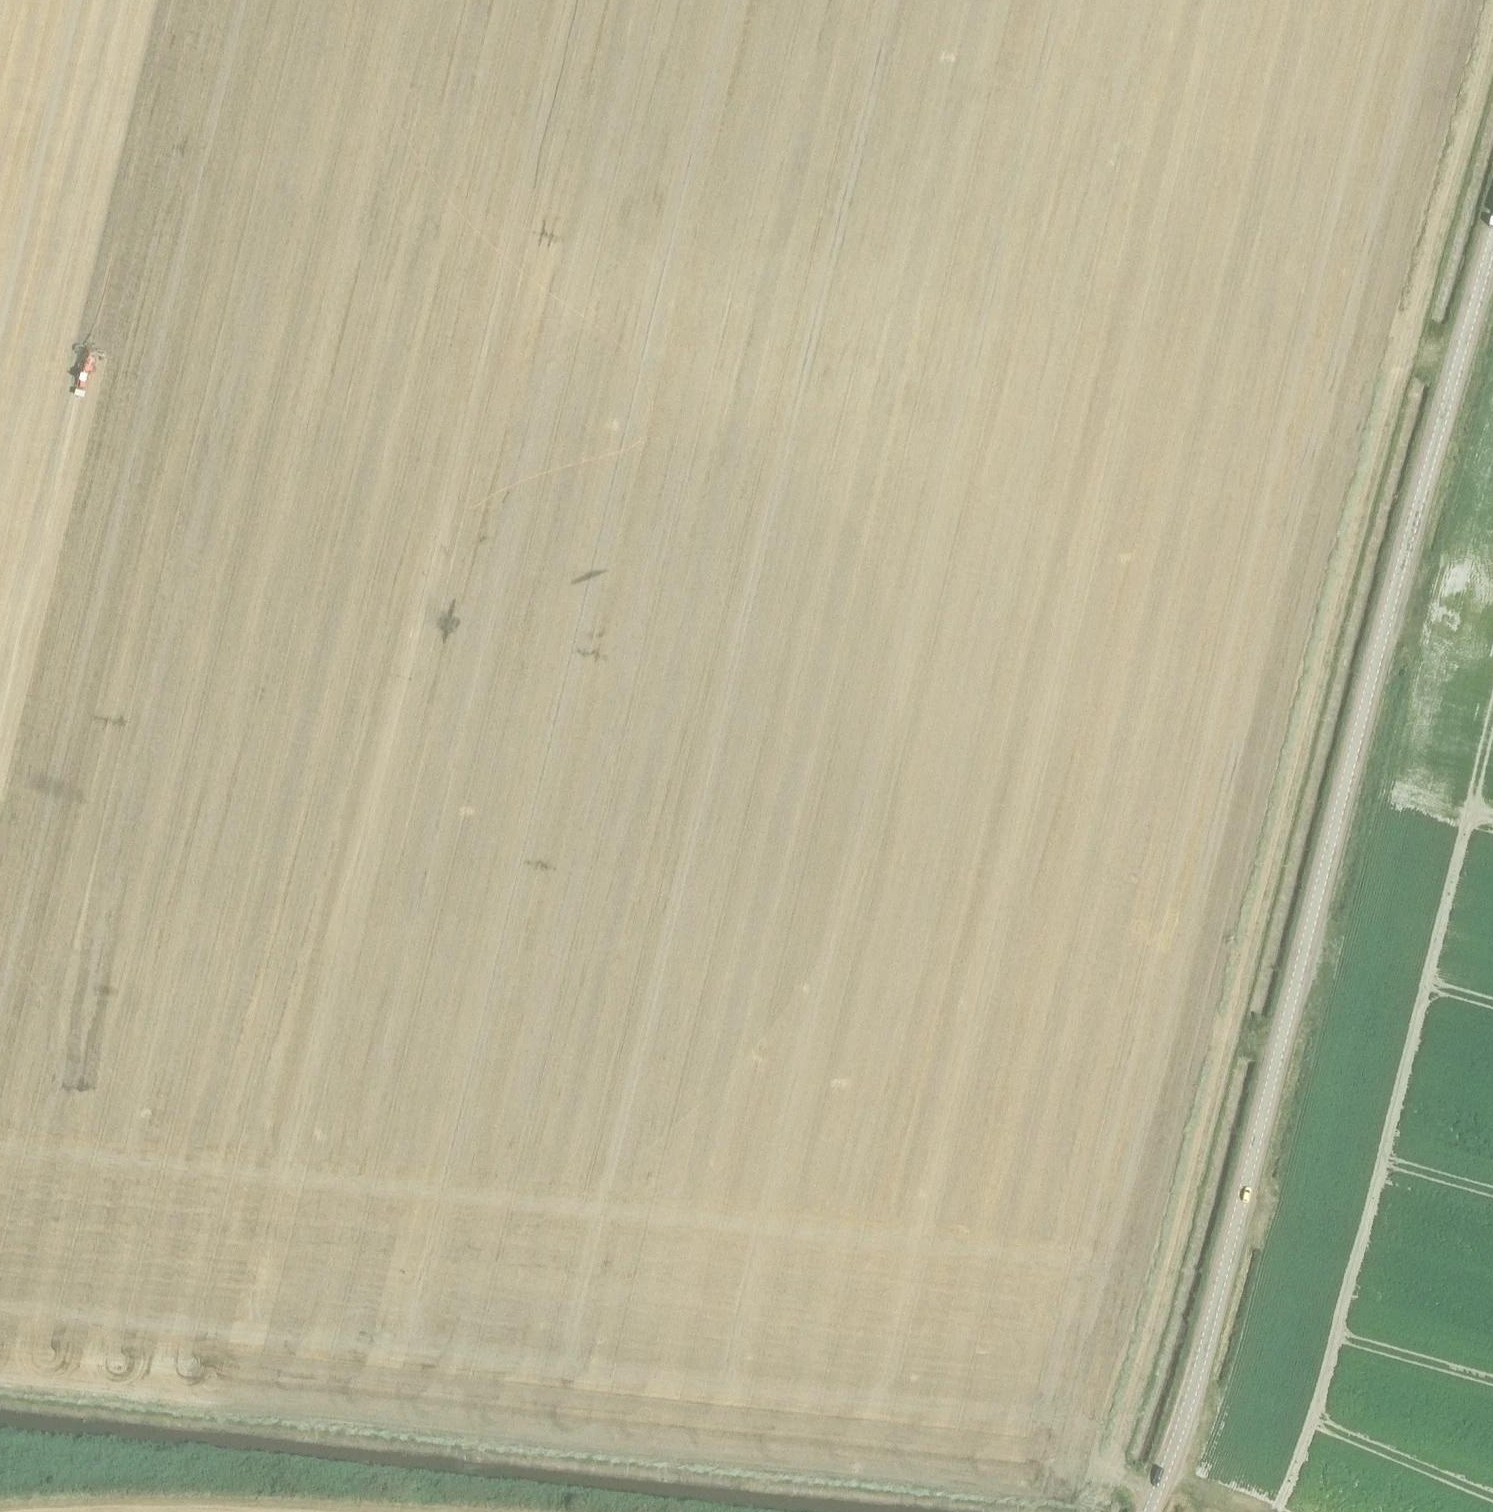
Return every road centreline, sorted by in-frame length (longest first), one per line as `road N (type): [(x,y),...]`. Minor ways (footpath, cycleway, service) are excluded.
road 1 (unclassified): [(1148,1511),(1203,1353),(1492,240)]

